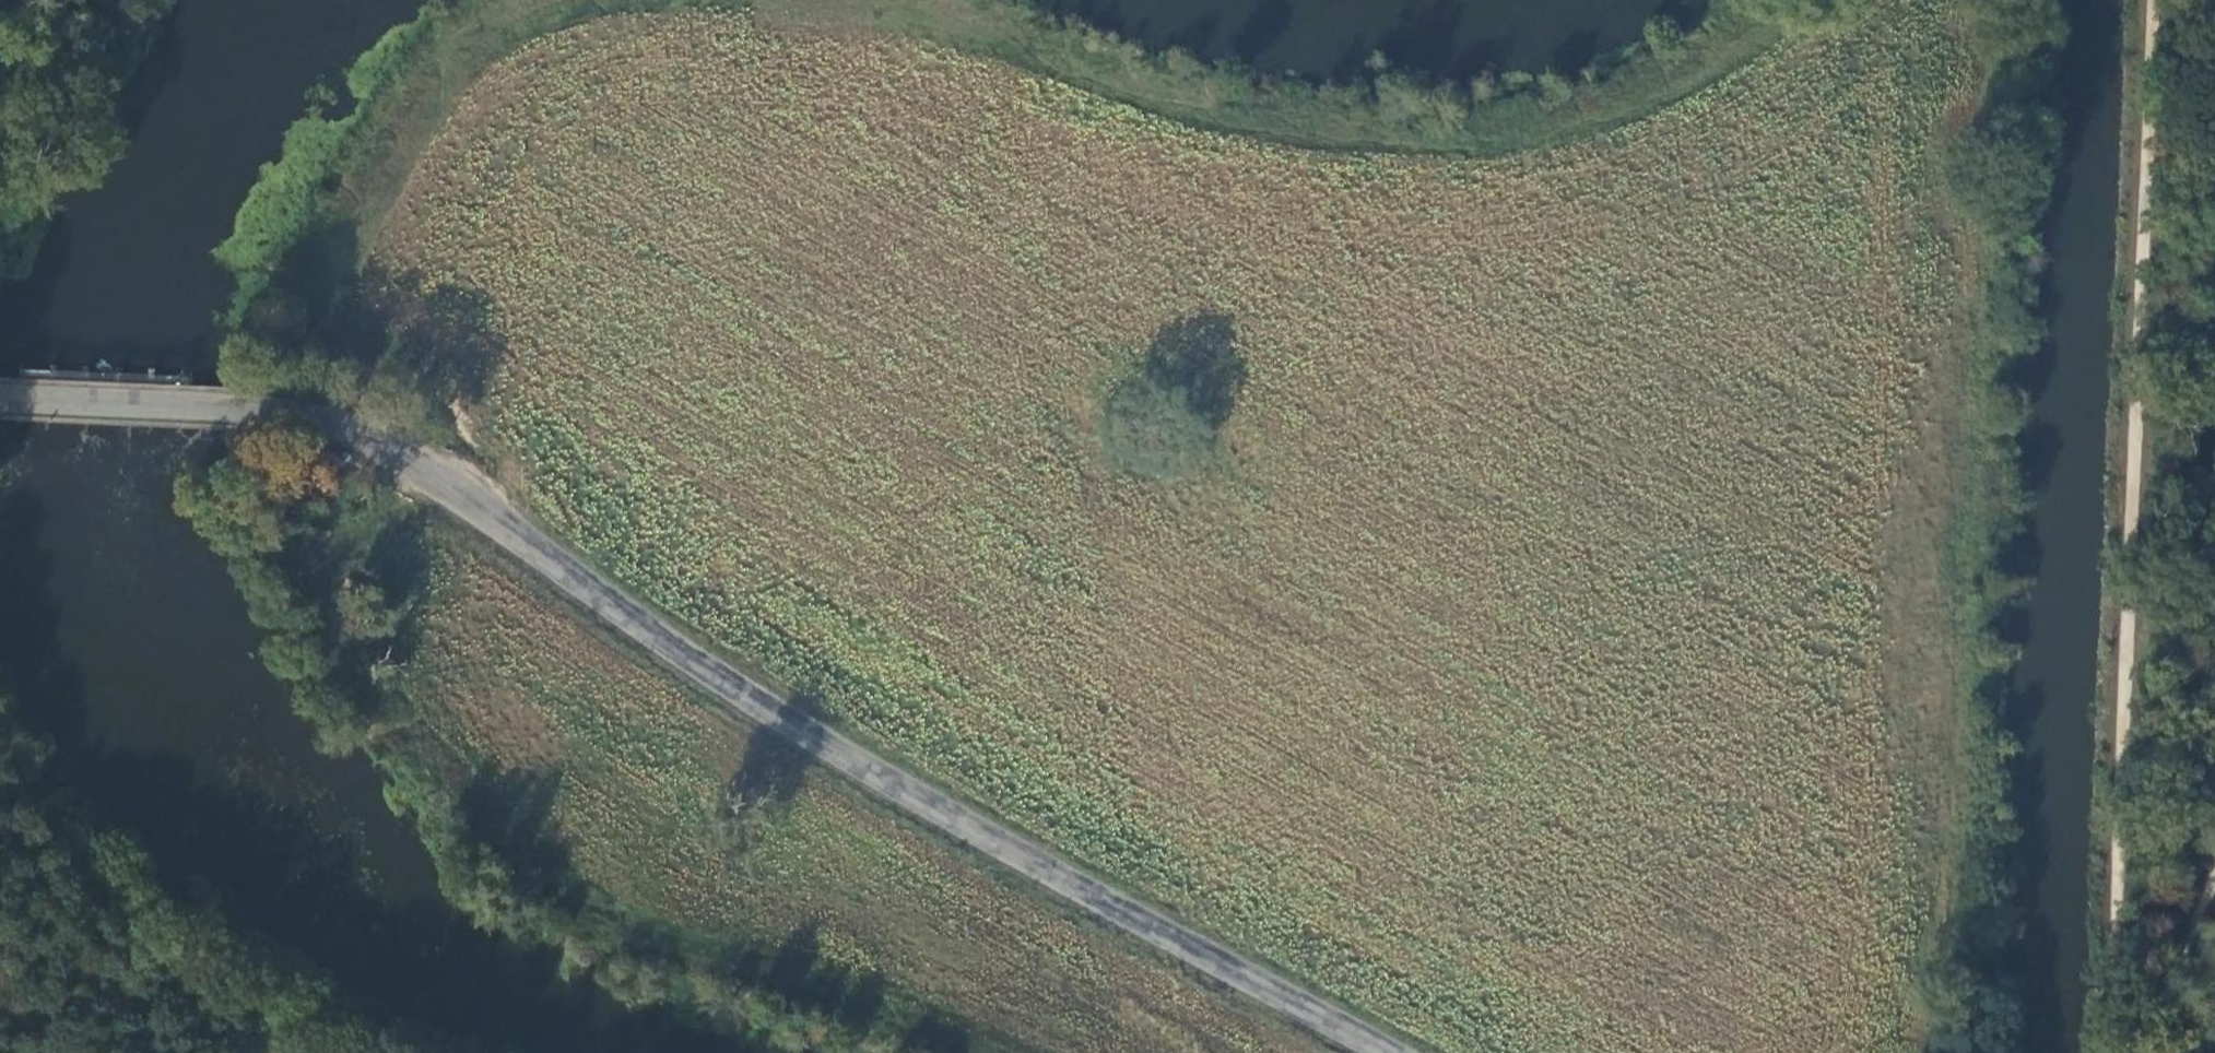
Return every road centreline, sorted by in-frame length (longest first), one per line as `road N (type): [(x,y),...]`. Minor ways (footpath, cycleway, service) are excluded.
road 1 (tertiary): [(0,400),(260,411),(337,422),(383,444),(681,655),(993,846),(1386,1052)]
road 2 (track): [(2214,894),(2166,1052)]

